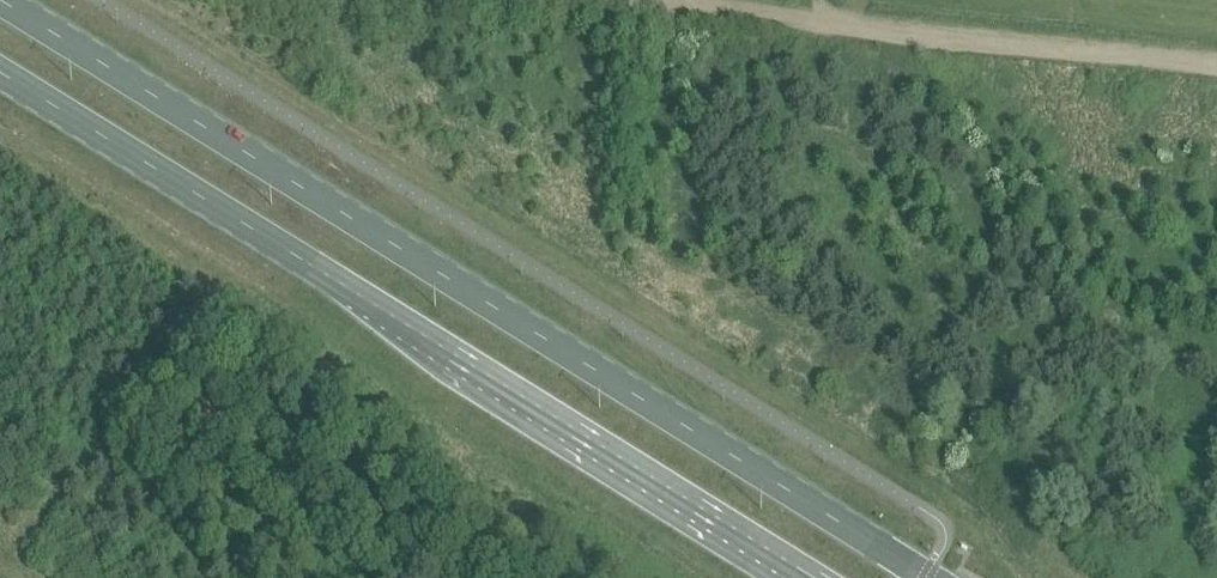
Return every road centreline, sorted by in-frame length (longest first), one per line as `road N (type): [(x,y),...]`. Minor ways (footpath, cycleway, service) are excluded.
road 1 (primary): [(933,577),(10,0)]
road 2 (primary): [(0,75),(813,577)]
road 3 (track): [(687,0),(1216,46)]

